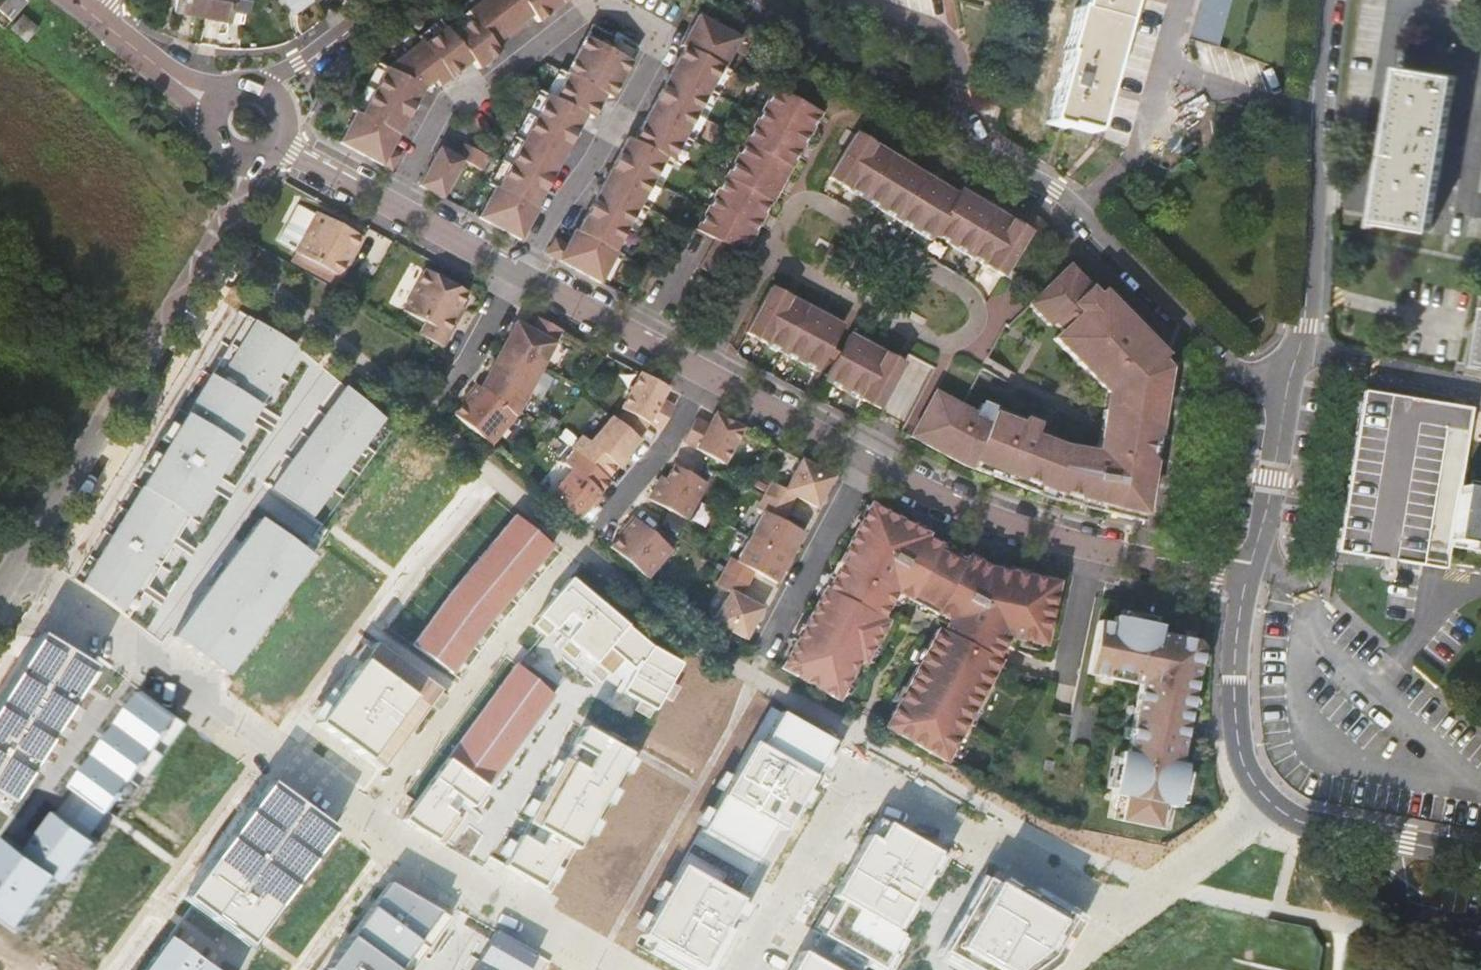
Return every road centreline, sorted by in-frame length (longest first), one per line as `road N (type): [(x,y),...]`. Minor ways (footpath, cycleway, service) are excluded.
road 1 (tertiary): [(1286,397),(1205,342),(1077,205),(734,0)]
road 2 (residential): [(1267,798),(1127,911),(875,792),(844,812),(748,969)]
road 3 (unclassified): [(245,160),(213,242),(7,577)]
road 4 (residential): [(7,577),(373,812)]
road 5 (residential): [(771,255),(791,209),(814,202),(971,297),(977,314),(957,341),(938,343),(859,302)]
road 6 (residential): [(1323,0),(1304,327),(1286,397)]
road 7 (tertiary): [(867,463),(931,495),(1086,550),(1247,579)]
road 8 (residential): [(516,277),(597,158),(659,33),(606,0)]
road 9 (residential): [(562,562),(373,812)]
road 10 (residential): [(598,0),(438,111),(390,211)]
road 11 (residential): [(373,812),(615,969)]
road 12 (tertiary): [(1247,579),(1235,658),(1237,727),(1247,773),(1267,798)]
road 13 (tertiary): [(1267,798),(1306,823),(1480,857)]
road 14 (residential): [(763,658),(867,463)]
road 15 (tertiary): [(516,277),(698,373)]
road 16 (residential): [(590,535),(650,459),(698,373)]
road 17 (tertiary): [(698,373),(867,463)]
road 18 (tertiary): [(1286,397),(1247,579)]
road 19 (tertiary): [(386,0),(260,91)]
road 20 (tertiary): [(93,15),(180,84),(220,101)]
road 21 (residential): [(441,397),(505,297),(508,272)]
road 22 (residential): [(698,373),(771,255)]
road 23 (tertiary): [(390,211),(508,272)]
road 24 (tertiary): [(278,142),(390,211)]

